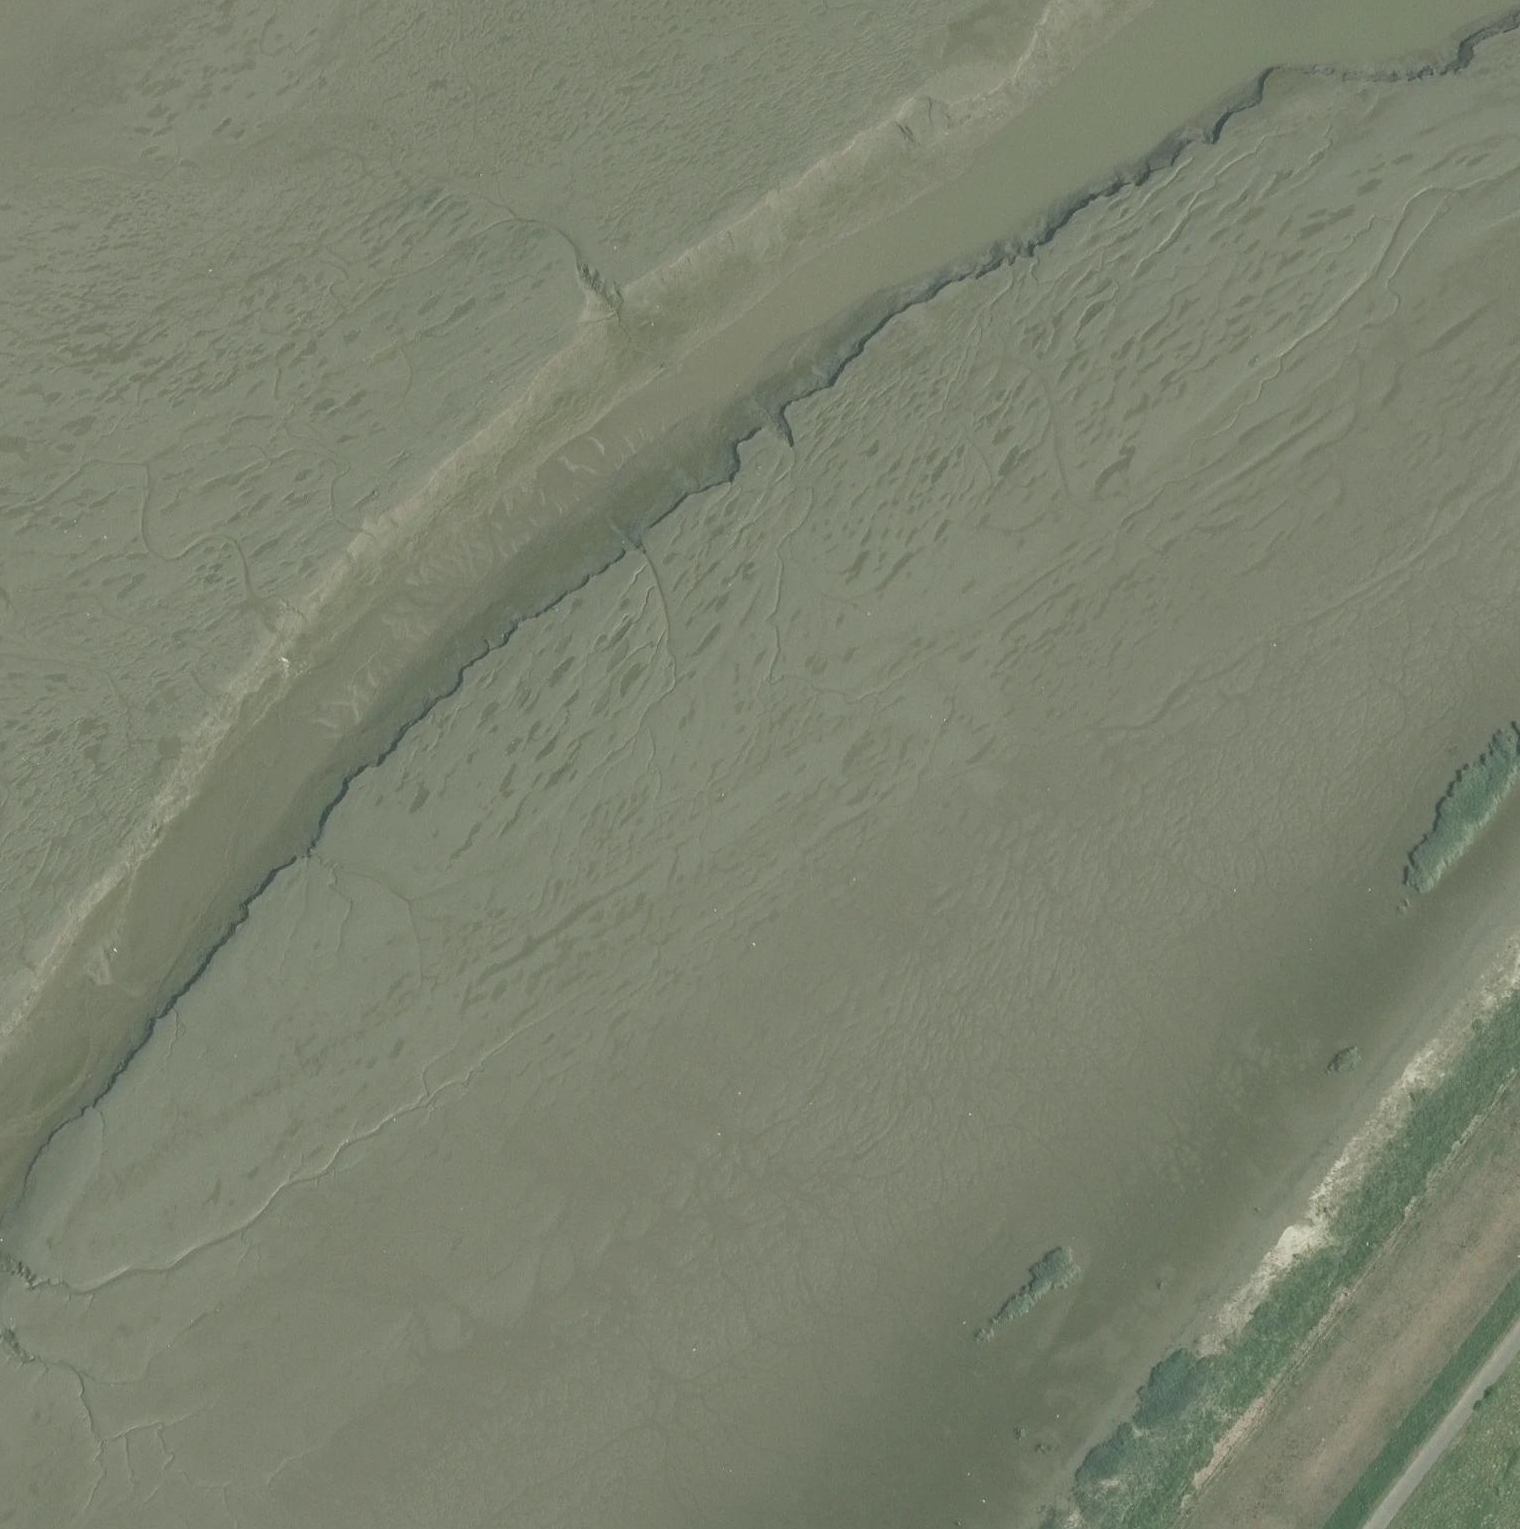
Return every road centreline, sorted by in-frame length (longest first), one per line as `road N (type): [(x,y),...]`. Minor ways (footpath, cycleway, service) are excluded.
road 1 (track): [(0,1298),(126,1322),(1494,508),(1519,509)]
road 2 (unclassified): [(1385,1528),(1519,1350)]

